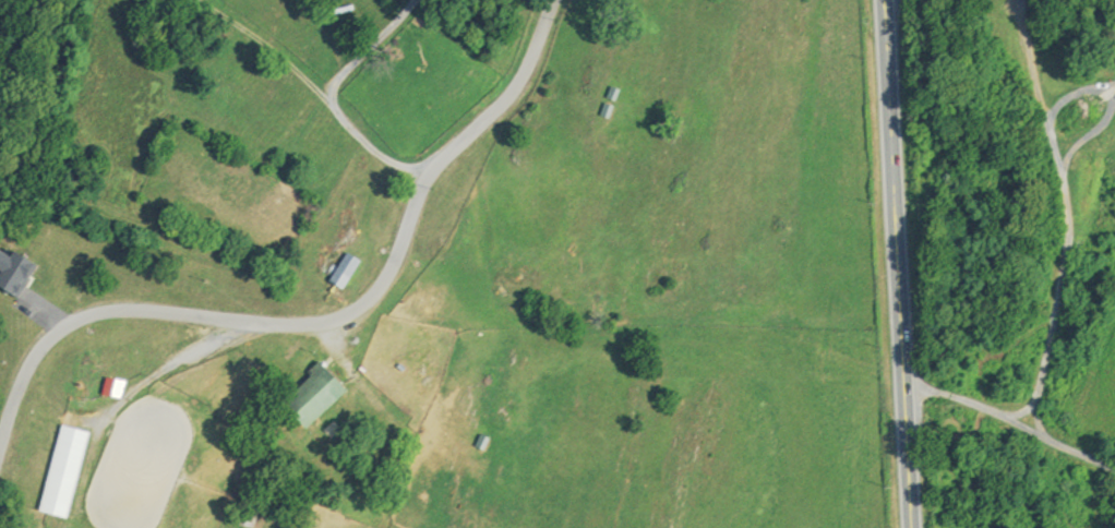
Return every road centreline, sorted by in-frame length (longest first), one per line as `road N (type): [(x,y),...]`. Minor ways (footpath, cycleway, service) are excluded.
road 1 (residential): [(0,454),(25,372),(45,341),(71,322),(148,311),(314,326),(367,307),(391,281),(432,177),(509,100),(555,0)]
road 2 (trunk): [(915,527),(887,0)]

